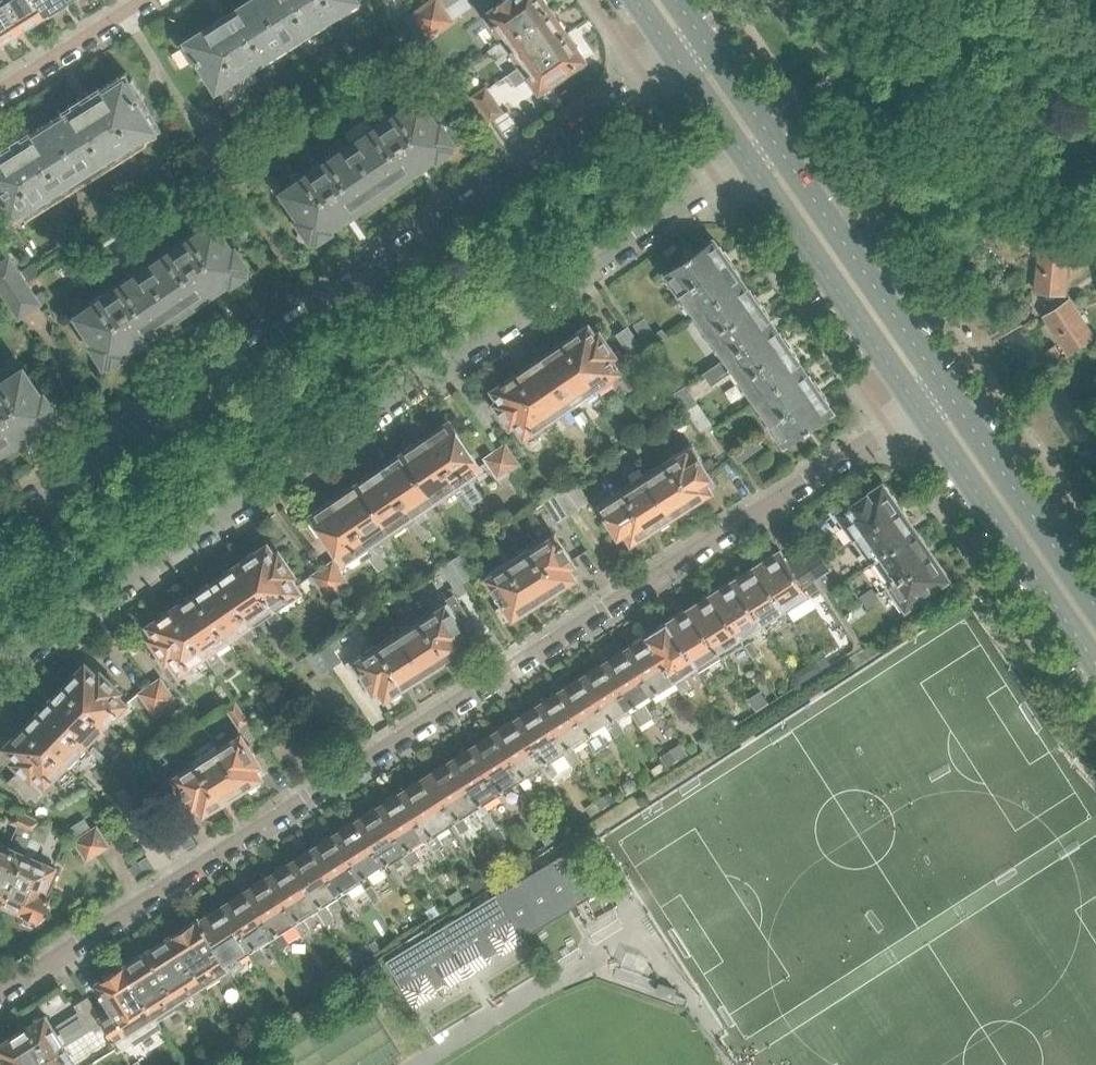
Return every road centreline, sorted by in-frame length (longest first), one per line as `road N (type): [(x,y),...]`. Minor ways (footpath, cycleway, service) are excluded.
road 1 (residential): [(0,994),(918,409)]
road 2 (residential): [(0,688),(29,654),(87,611),(750,164)]
road 3 (residential): [(681,64),(50,496),(0,541)]
road 4 (secondary): [(918,409),(1095,666)]
road 5 (secondary): [(750,164),(918,409)]
road 6 (secondary): [(945,390),(777,145)]
road 7 (secondary): [(1095,606),(945,390)]
road 8 (residential): [(0,91),(145,0)]
road 9 (secondary): [(777,145),(706,44)]
road 10 (secondary): [(681,64),(750,164)]

